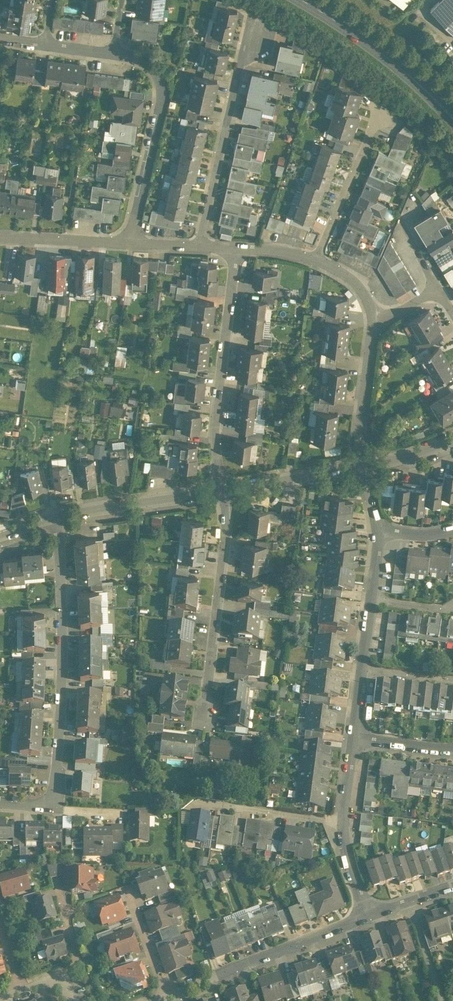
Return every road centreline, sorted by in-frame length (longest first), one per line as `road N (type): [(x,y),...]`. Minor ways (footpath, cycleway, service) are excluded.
road 1 (residential): [(57,519),(66,646),(58,807)]
road 2 (residential): [(235,248),(214,435),(219,490)]
road 3 (residential): [(206,723),(224,543),(219,490)]
road 4 (residential): [(165,999),(370,916)]
road 5 (residential): [(127,242),(162,94),(152,69),(115,54)]
road 6 (residential): [(196,246),(243,64),(259,42)]
road 7 (residential): [(356,737),(379,533)]
road 8 (tertiary): [(452,115),(375,48),(303,0)]
road 9 (tertiary): [(57,519),(219,490)]
road 10 (residential): [(321,259),(382,119)]
road 11 (tertiary): [(219,490),(364,465)]
road 12 (residential): [(364,465),(360,427),(372,322)]
road 13 (residential): [(127,242),(0,237)]
road 14 (residential): [(225,807),(345,823)]

